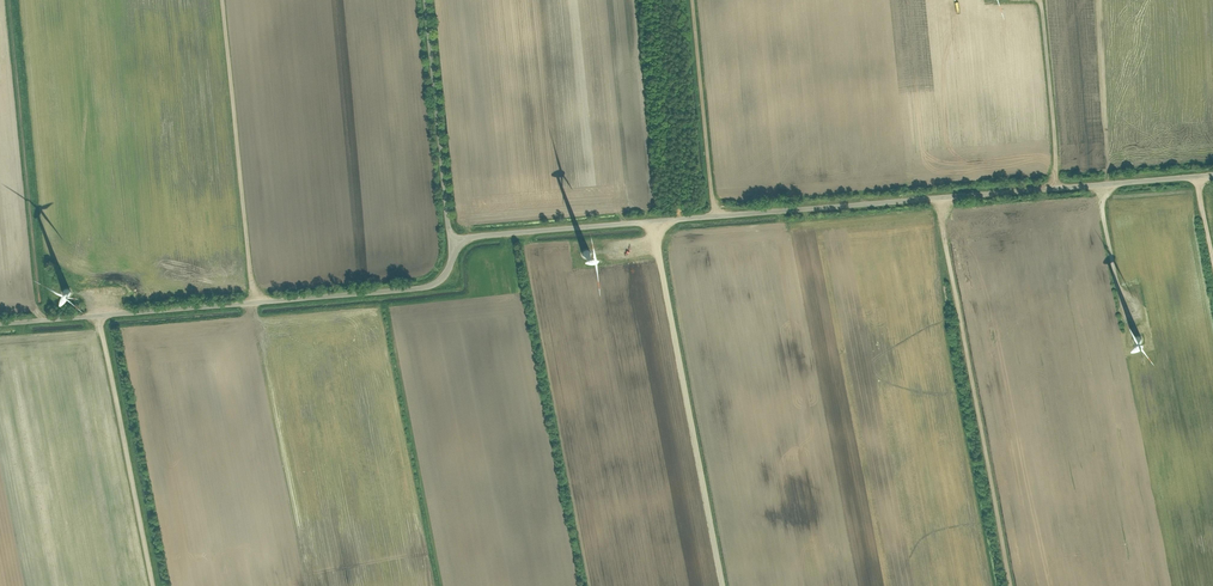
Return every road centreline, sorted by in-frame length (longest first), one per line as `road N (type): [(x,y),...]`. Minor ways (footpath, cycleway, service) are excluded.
road 1 (unclassified): [(456,243),(1212,176)]
road 2 (unclassified): [(0,324),(412,290),(447,273),(456,243)]
road 3 (track): [(942,198),(1010,585)]
road 4 (track): [(721,585),(656,221)]
road 5 (track): [(46,305),(16,0)]
road 6 (track): [(221,0),(256,303)]
road 7 (track): [(100,315),(154,585)]
road 8 (unclassified): [(456,243),(426,0)]
road 9 (track): [(690,0),(716,216)]
road 10 (track): [(1041,0),(1056,188)]
road 11 (track): [(1129,305),(1116,286),(1100,185)]

